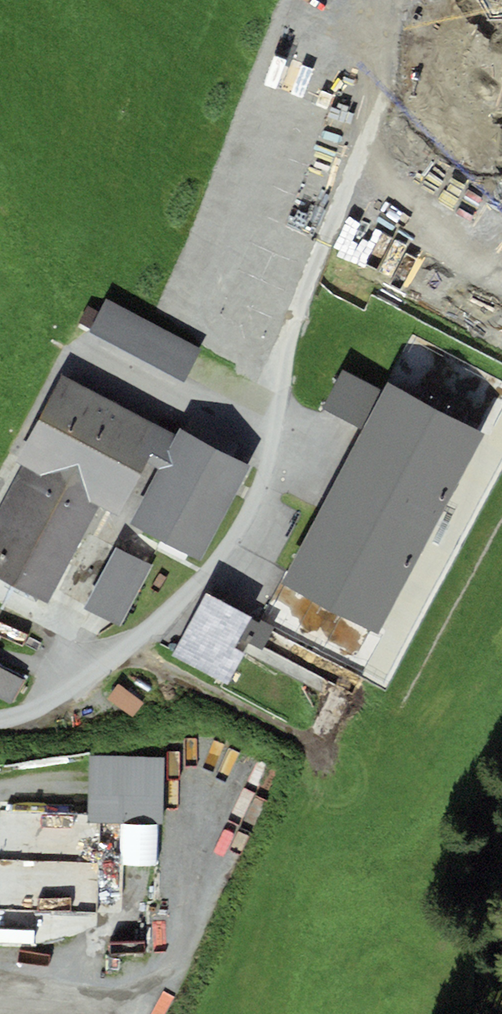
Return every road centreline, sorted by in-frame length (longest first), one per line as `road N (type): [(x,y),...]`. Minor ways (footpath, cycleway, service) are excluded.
road 1 (track): [(286,401),(287,354),(302,291),(435,0)]

